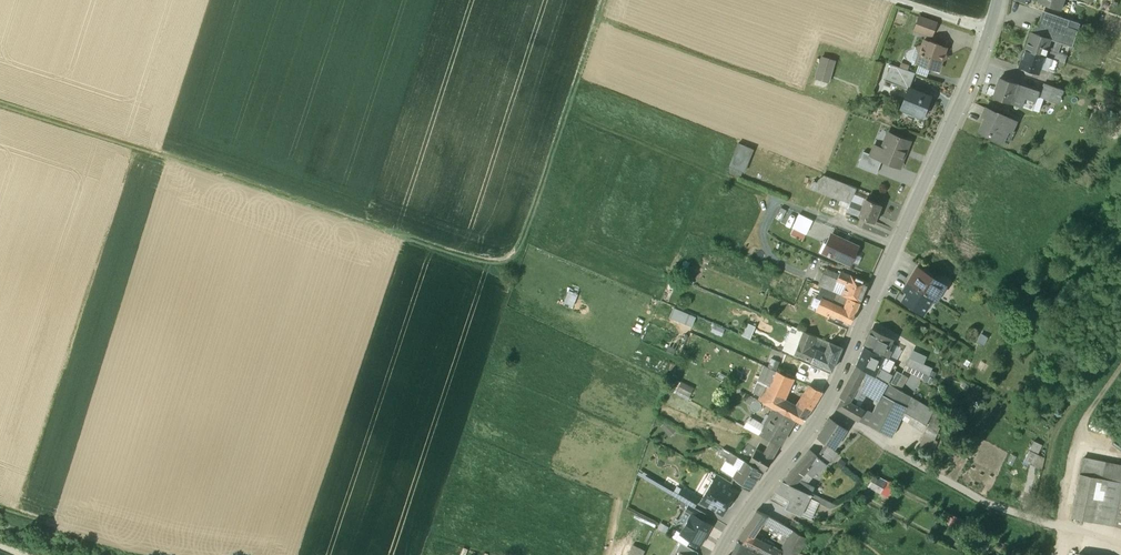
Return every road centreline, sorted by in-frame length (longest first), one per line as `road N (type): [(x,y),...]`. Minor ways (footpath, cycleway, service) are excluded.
road 1 (track): [(0,103),(514,271),(566,114)]
road 2 (secondary): [(997,0),(967,88),(828,405),(719,554)]
road 3 (track): [(777,199),(566,114)]
road 4 (track): [(0,506),(99,540),(183,554)]
road 5 (track): [(1056,526),(1074,442),(1120,375)]
road 6 (track): [(604,0),(566,114)]

